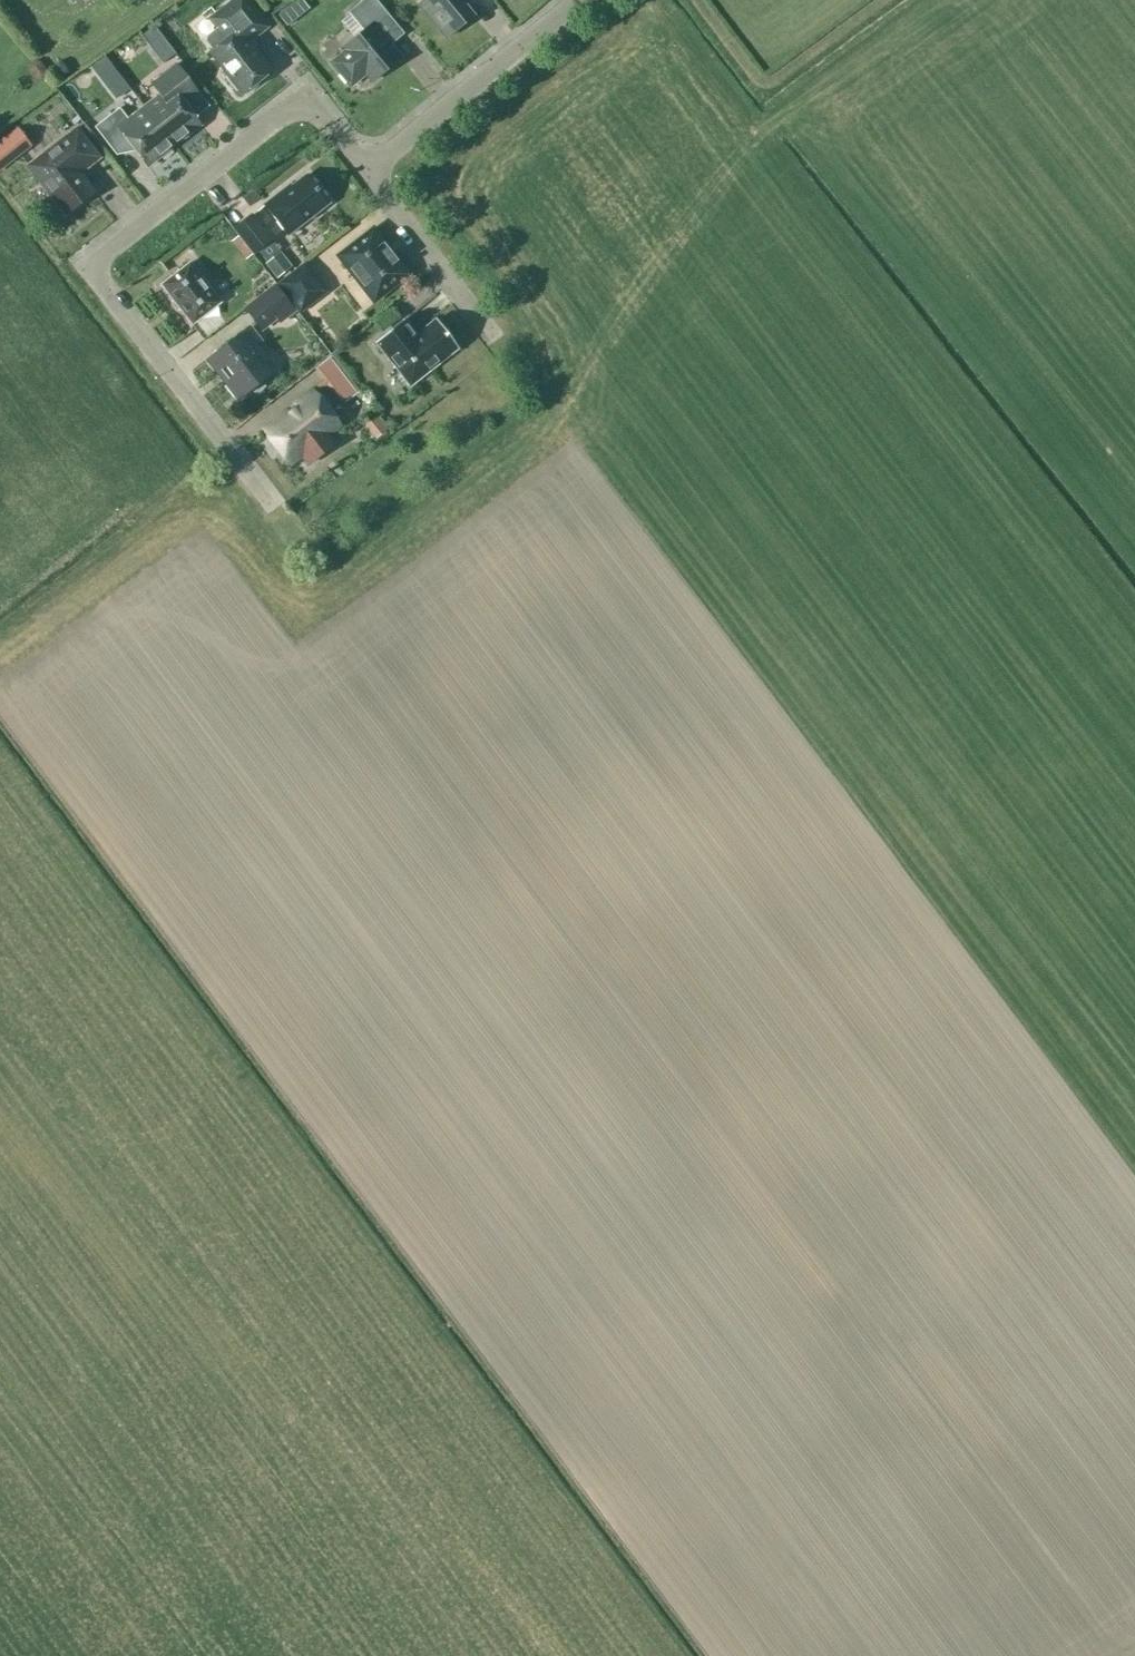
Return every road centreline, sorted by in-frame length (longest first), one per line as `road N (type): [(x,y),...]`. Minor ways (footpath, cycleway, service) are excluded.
road 1 (residential): [(272,509),(98,266),(98,251),(292,107),(331,97),(379,156)]
road 2 (residential): [(379,156),(567,0)]
road 3 (residential): [(490,310),(379,156)]

